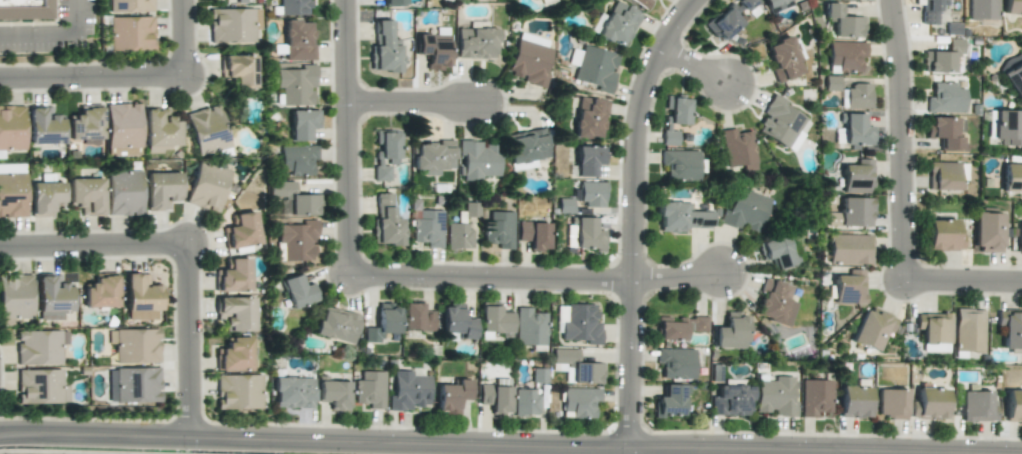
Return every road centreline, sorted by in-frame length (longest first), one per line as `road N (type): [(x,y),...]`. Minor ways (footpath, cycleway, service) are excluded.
road 1 (residential): [(0,435),(871,453)]
road 2 (residential): [(626,450),(633,122),(648,65),(689,0)]
road 3 (residential): [(888,0),(900,282)]
road 4 (residential): [(628,283),(346,277)]
road 5 (residential): [(346,277),(341,0)]
road 6 (residential): [(188,439),(186,247)]
road 7 (residential): [(0,250),(186,247)]
road 8 (residential): [(183,78),(0,81)]
road 9 (residential): [(343,104),(480,105)]
road 10 (residential): [(900,282),(1021,284)]

